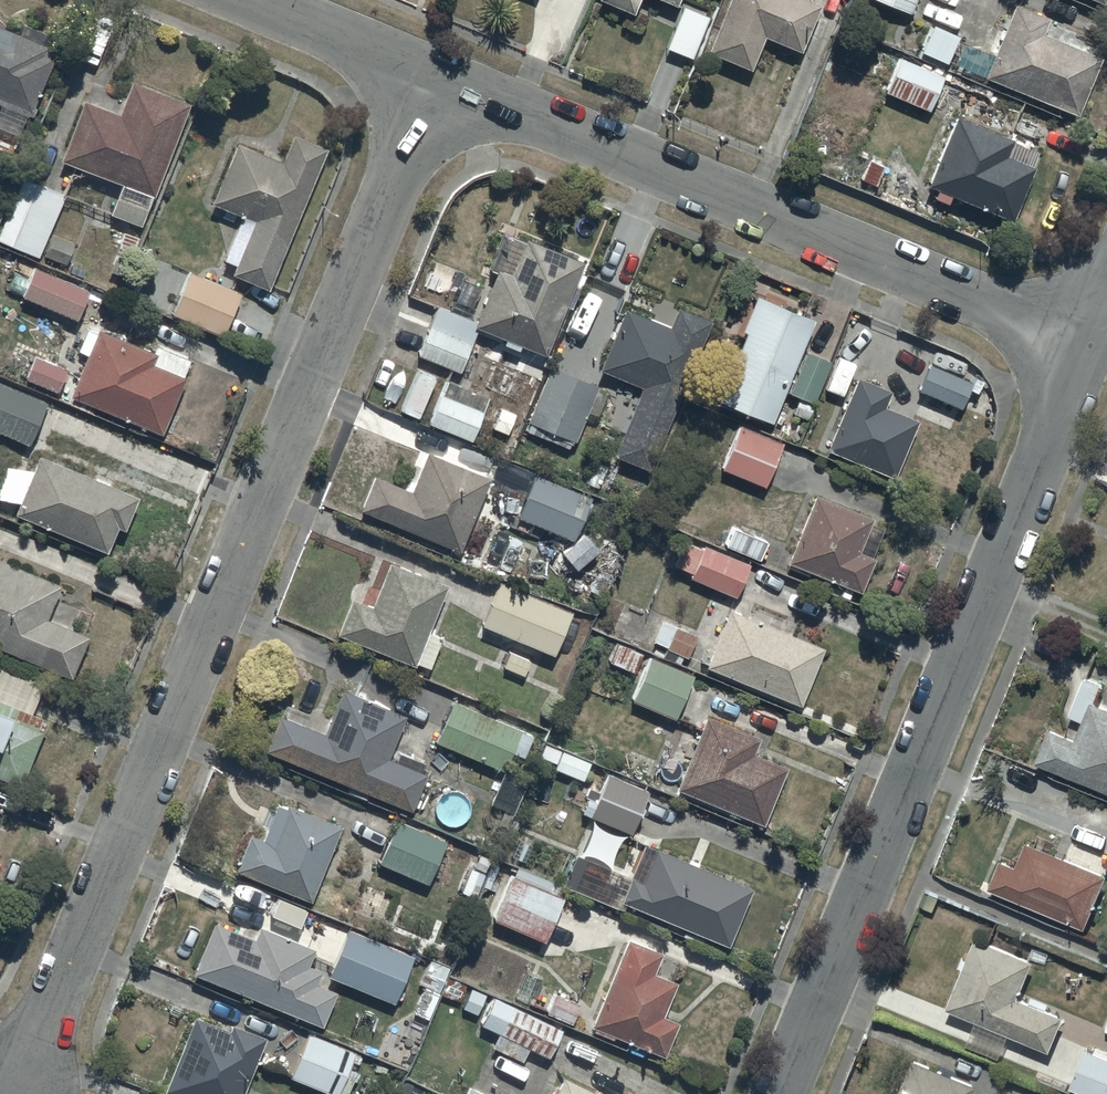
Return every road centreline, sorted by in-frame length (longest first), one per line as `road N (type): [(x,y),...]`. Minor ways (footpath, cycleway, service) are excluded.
road 1 (residential): [(433,78),(23,1083)]
road 2 (residential): [(1087,345),(780,1093)]
road 3 (residential): [(433,78),(1087,345)]
road 4 (residential): [(247,0),(433,78)]

